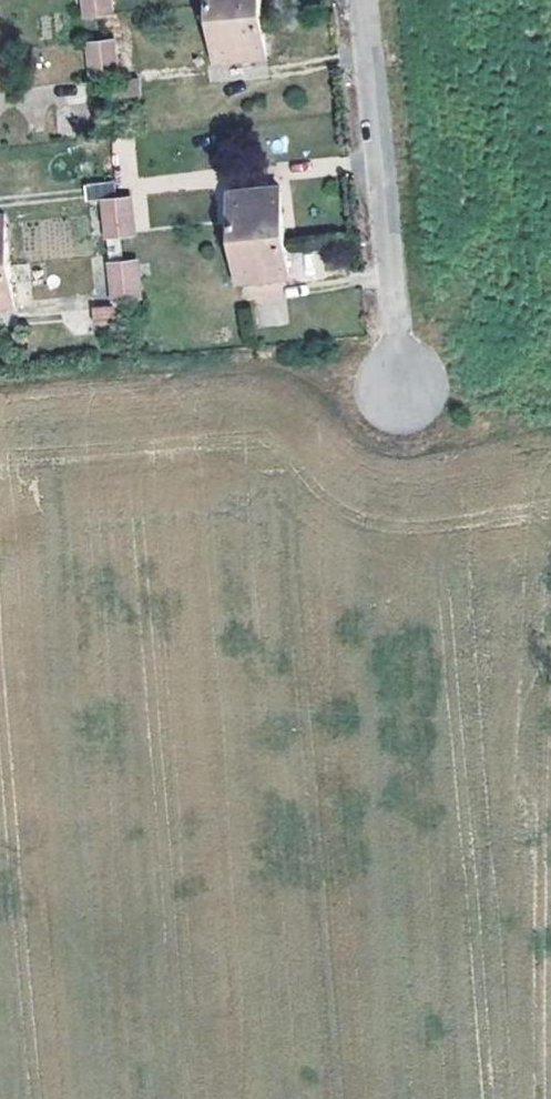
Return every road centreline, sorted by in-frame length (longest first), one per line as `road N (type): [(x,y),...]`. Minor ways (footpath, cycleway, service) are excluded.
road 1 (residential): [(400,387),(362,0)]

